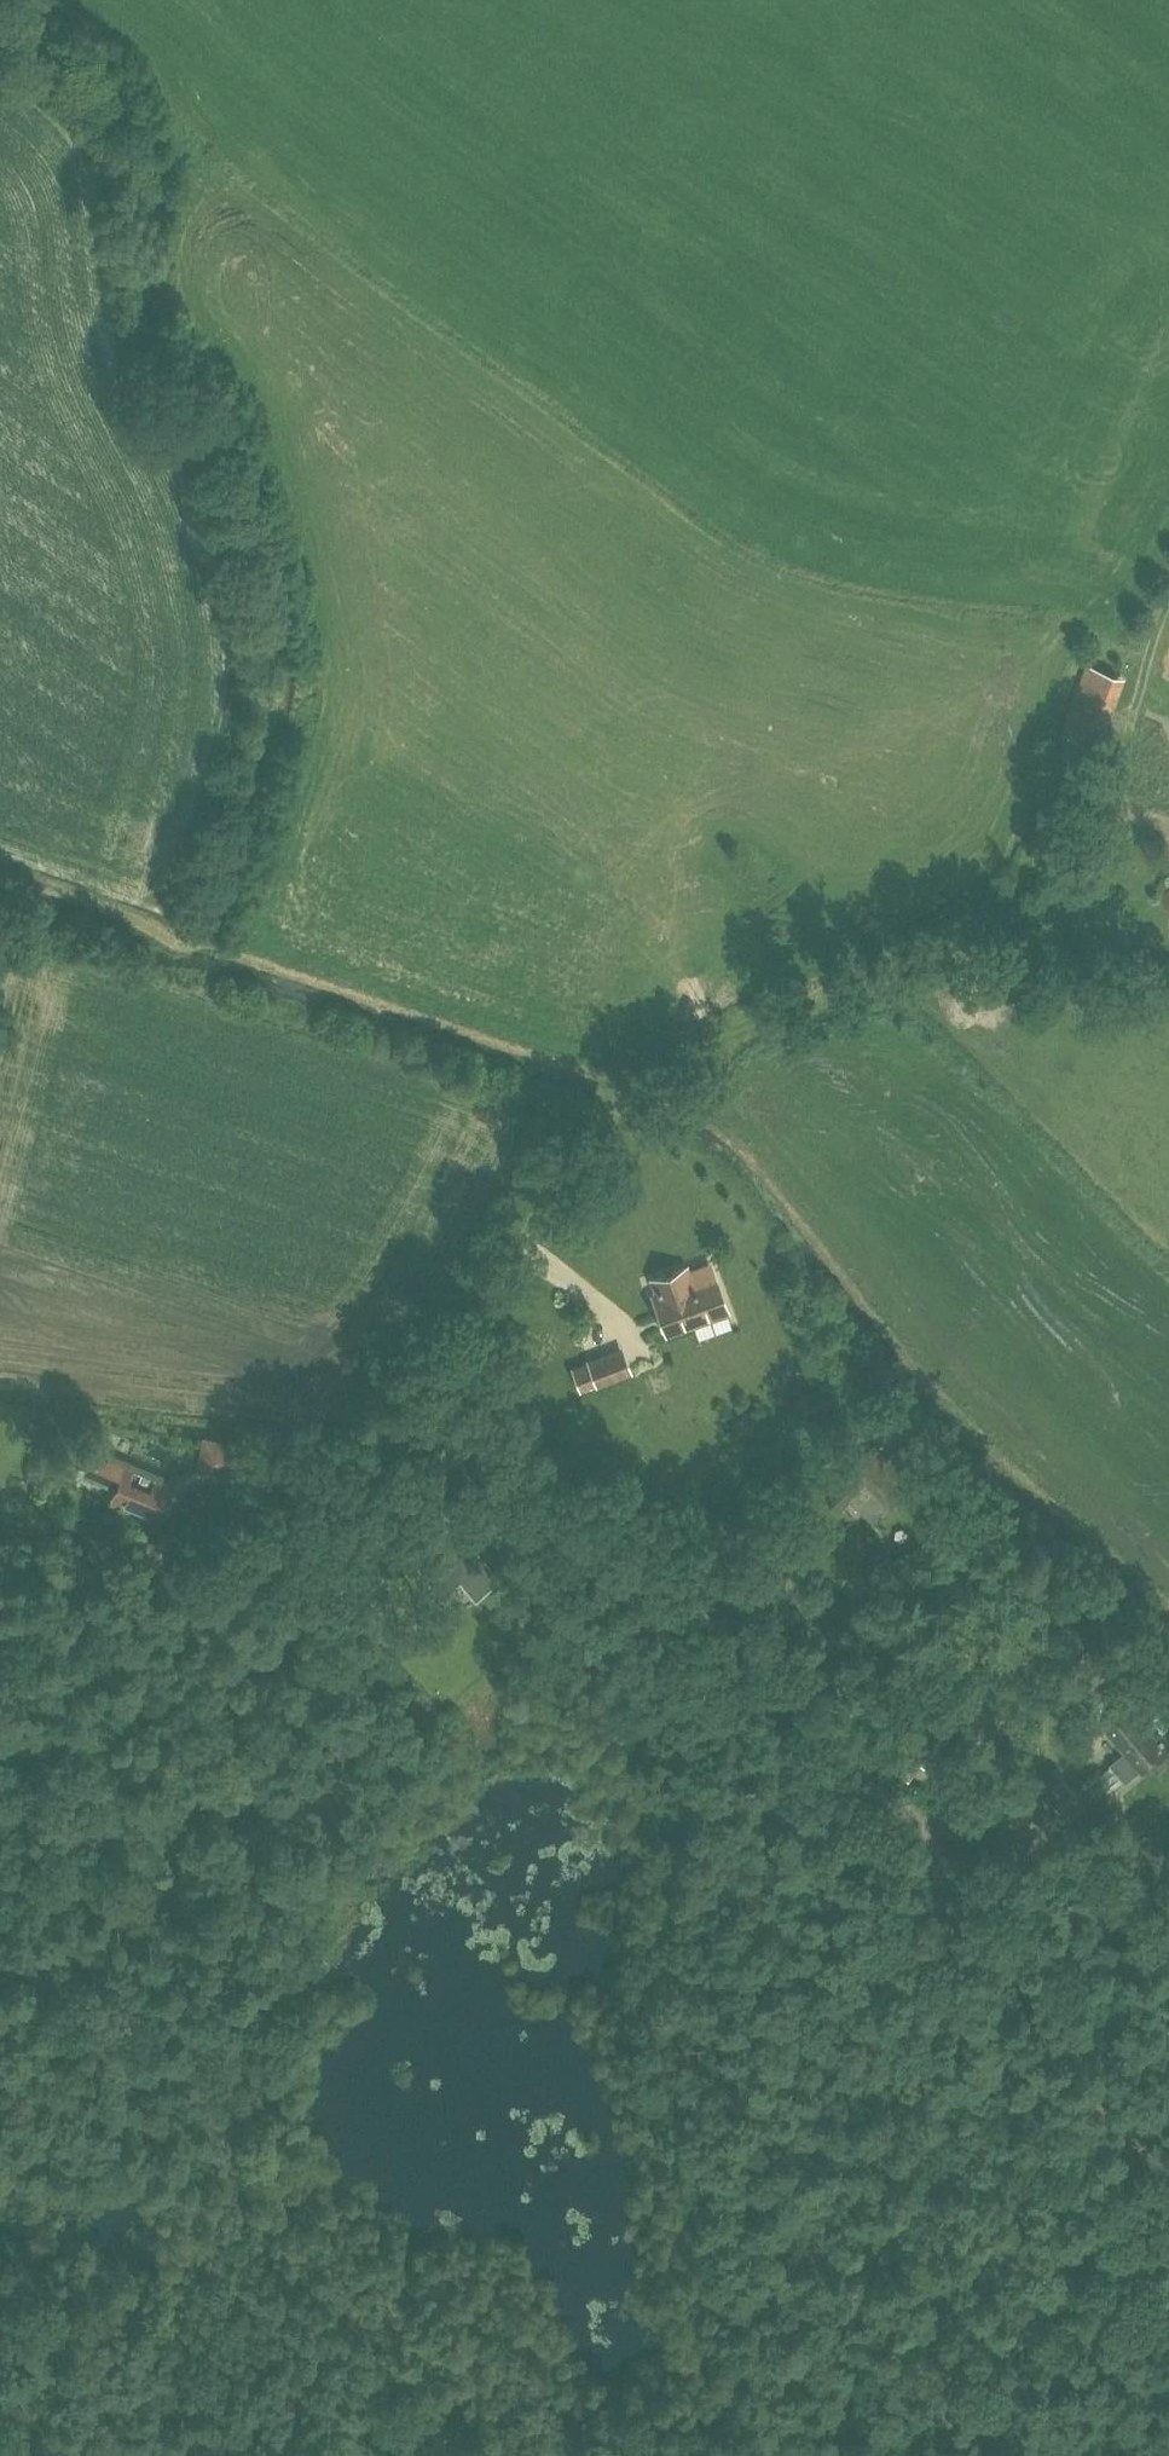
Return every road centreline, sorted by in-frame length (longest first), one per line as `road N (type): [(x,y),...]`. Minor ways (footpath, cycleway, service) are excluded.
road 1 (track): [(164,1575),(377,1447),(615,1079),(0,872)]
road 2 (track): [(408,1405),(467,1430),(584,1565),(682,1607),(943,1837),(1101,1842),(1104,1914),(1127,1920),(1165,1903),(1168,1882),(1142,1851)]
road 3 (unclassified): [(615,1079),(1065,901),(1095,878),(1168,605)]
road 4 (track): [(1168,2237),(1075,2285),(807,2265),(784,2252),(737,2153)]
road 5 (track): [(0,1806),(103,1631),(164,1575),(55,1527),(0,1518)]

